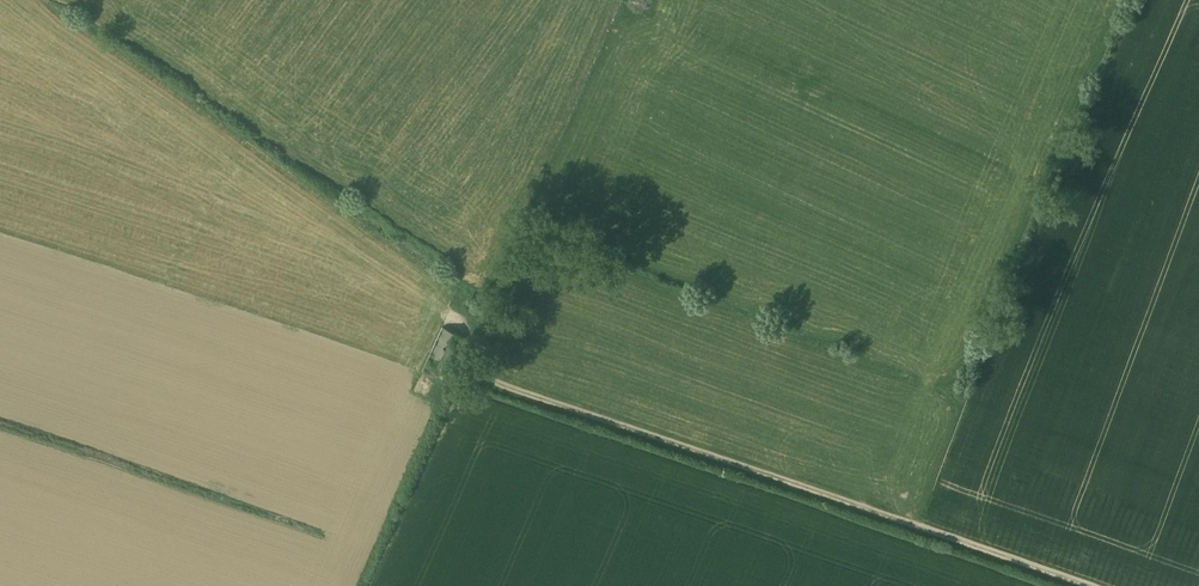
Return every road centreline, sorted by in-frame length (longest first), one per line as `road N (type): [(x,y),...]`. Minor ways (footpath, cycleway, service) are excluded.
road 1 (track): [(1087,585),(514,388),(488,378),(479,341)]

